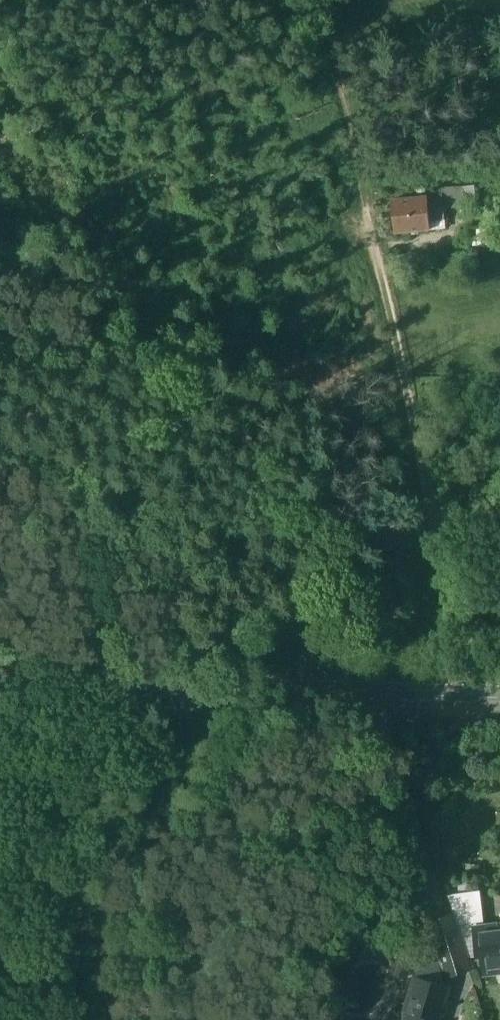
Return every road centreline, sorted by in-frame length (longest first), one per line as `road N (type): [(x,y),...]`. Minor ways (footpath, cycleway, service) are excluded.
road 1 (tertiary): [(0,688),(499,700)]
road 2 (track): [(346,53),(373,175)]

